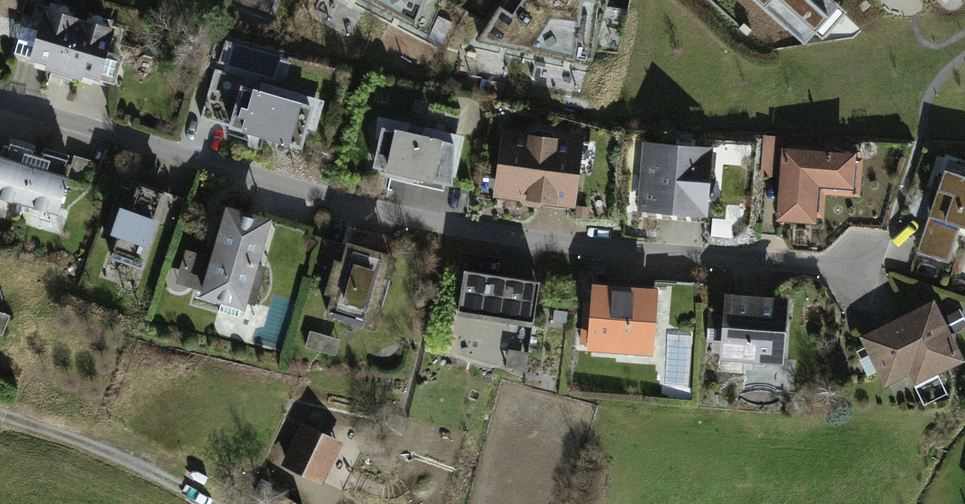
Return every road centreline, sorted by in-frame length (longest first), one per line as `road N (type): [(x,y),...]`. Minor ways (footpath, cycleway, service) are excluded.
road 1 (residential): [(855,267),(593,247),(442,225),(0,101)]
road 2 (track): [(6,417),(129,458),(213,503)]

